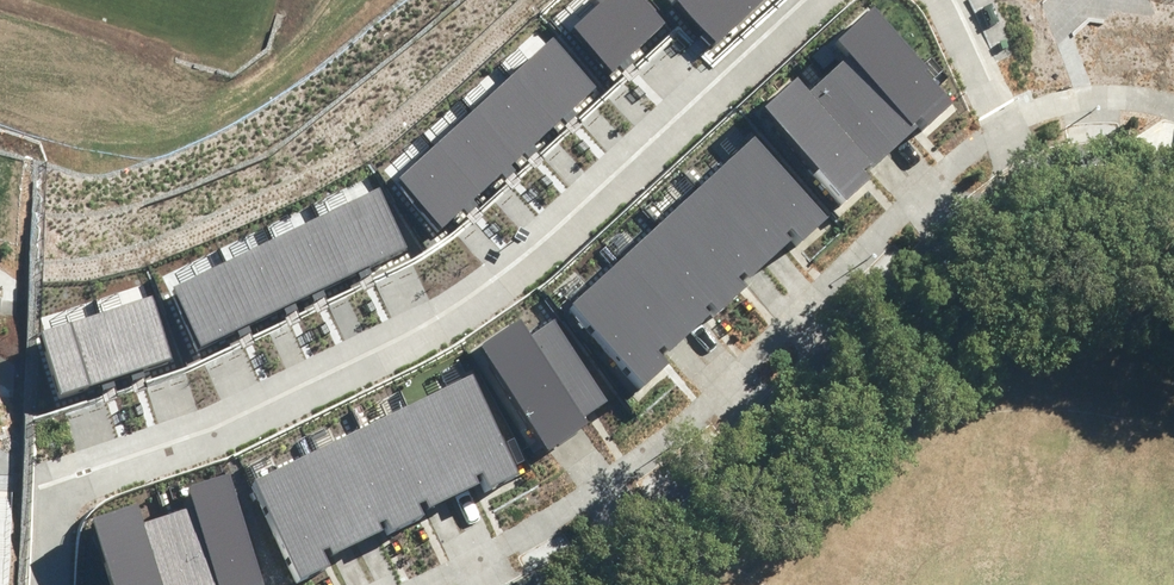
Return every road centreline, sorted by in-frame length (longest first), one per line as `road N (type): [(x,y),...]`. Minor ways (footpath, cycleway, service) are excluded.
road 1 (residential): [(800,0),(474,301),(219,430),(105,468),(67,494),(51,584)]
road 2 (residential): [(563,584),(663,518),(753,444),(944,258),(1028,196)]
road 3 (residential): [(1028,196),(952,40),(921,0)]
road 4 (residential): [(1028,196),(1089,184),(1173,209)]

